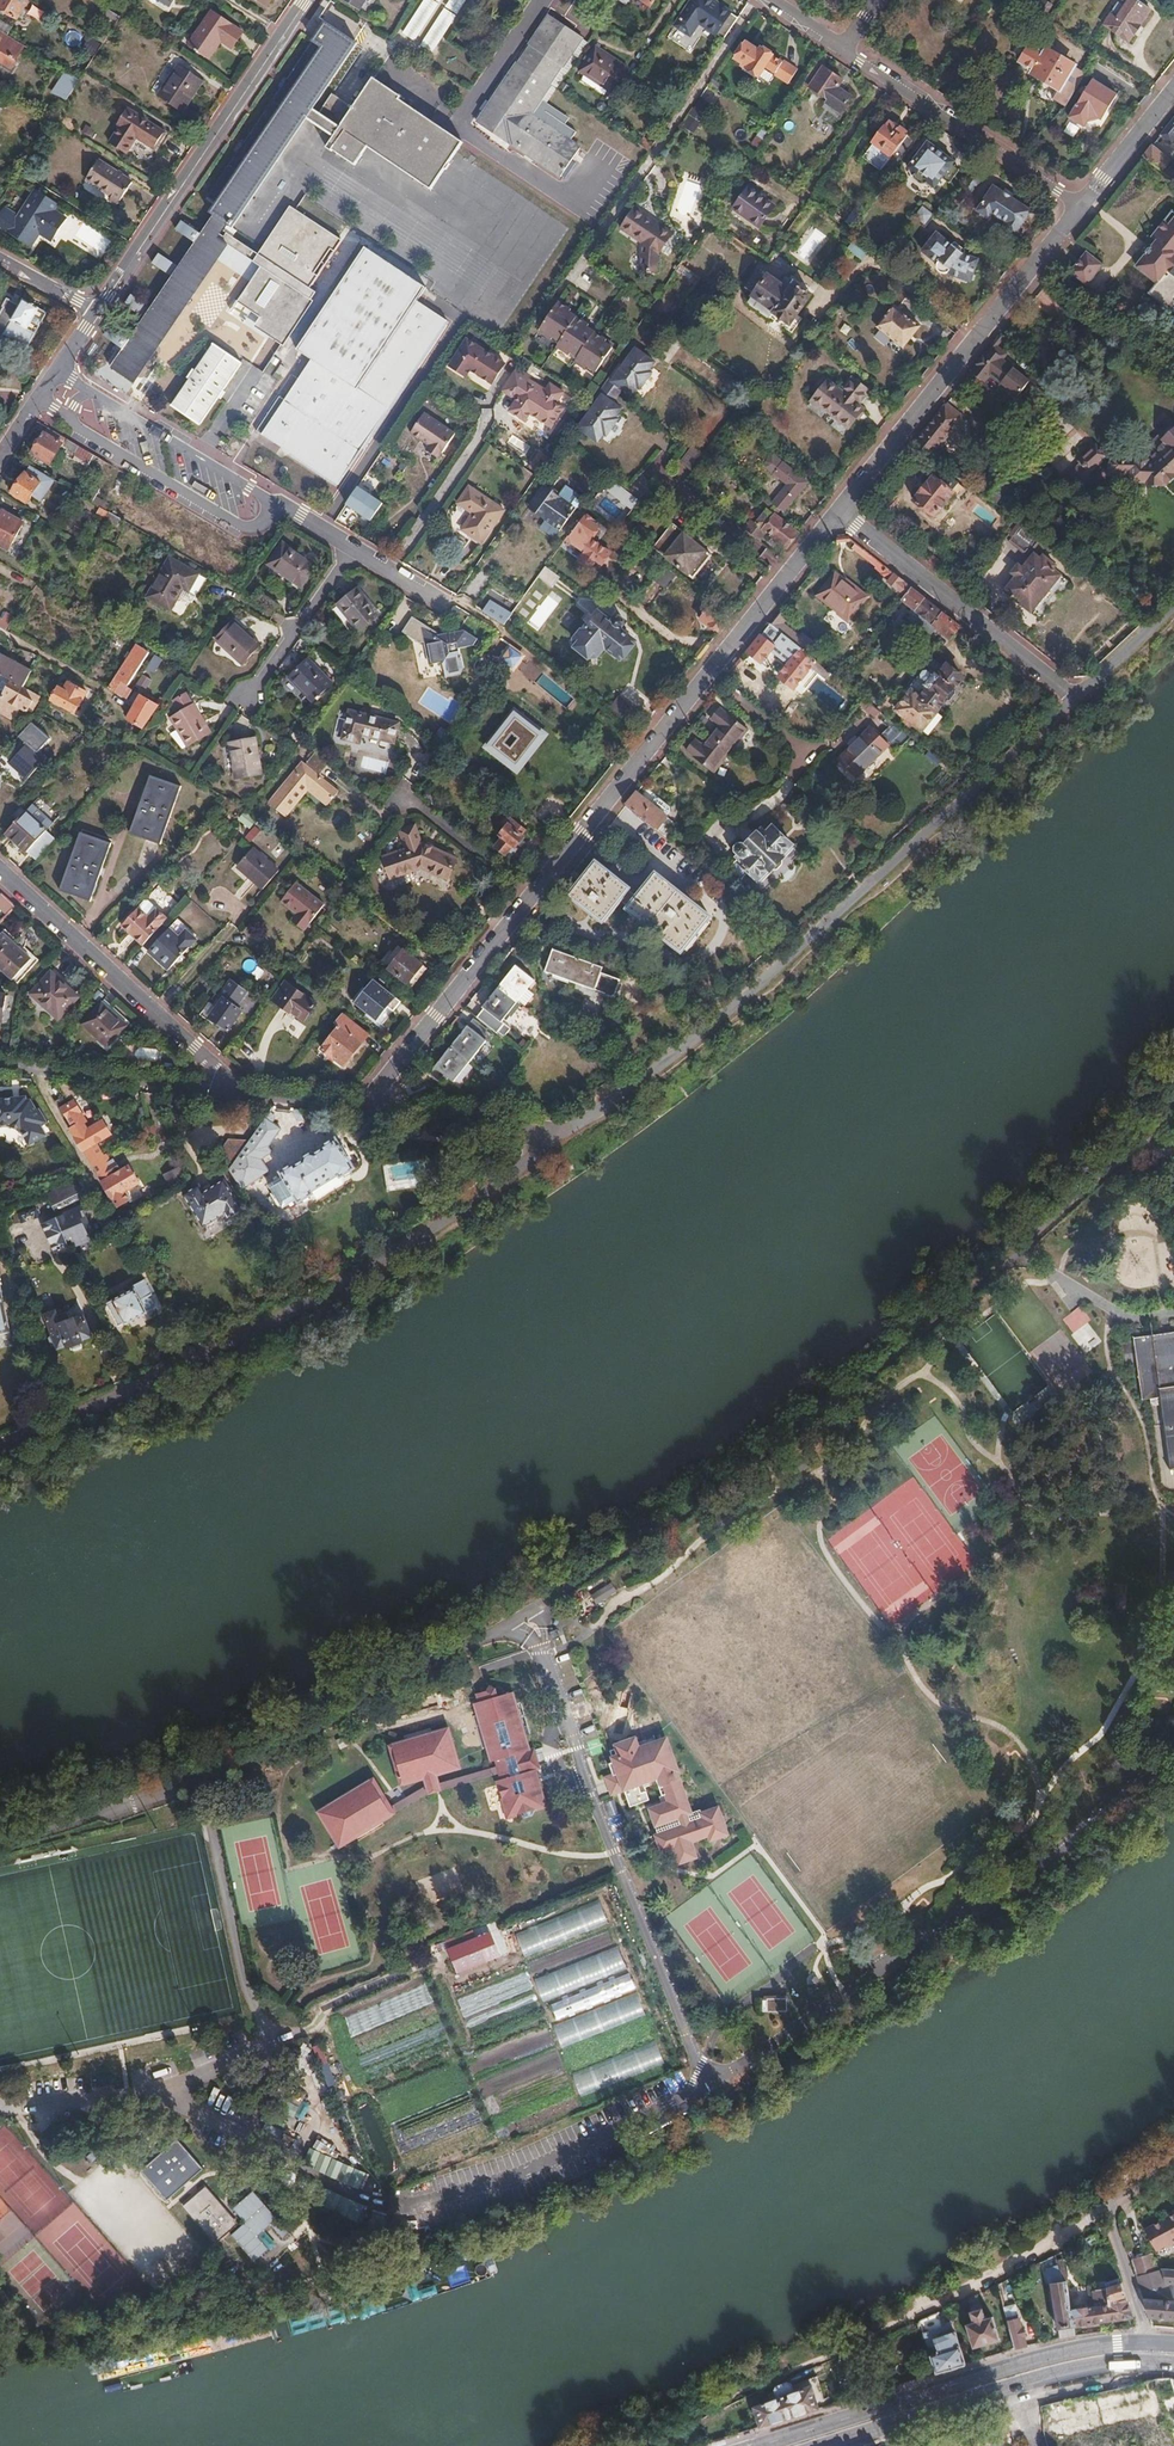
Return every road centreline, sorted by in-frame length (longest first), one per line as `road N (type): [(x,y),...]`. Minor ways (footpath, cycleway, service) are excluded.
road 1 (residential): [(1078,701),(718,1011),(566,1130)]
road 2 (residential): [(566,1130),(472,1203),(338,1286),(207,1354),(0,1442)]
road 3 (residential): [(357,1110),(703,678)]
road 4 (residential): [(55,372),(448,606)]
road 5 (primary): [(1151,2342),(1052,2355),(760,2445)]
road 6 (residential): [(835,512),(1082,206)]
road 7 (residential): [(305,0),(98,310)]
road 8 (residential): [(0,870),(238,1095)]
road 9 (residential): [(835,512),(1078,701)]
road 10 (residential): [(847,48),(1082,206)]
road 11 (residential): [(238,1095),(0,1068)]
road 12 (residential): [(1112,2199),(1067,2234),(910,2317)]
road 13 (residential): [(703,678),(835,512)]
road 14 (residential): [(566,1130),(357,1110)]
road 15 (primary): [(829,2445),(1015,2385)]
road 16 (primary): [(1015,2385),(1102,2364),(1173,2364)]
road 17 (residential): [(1112,2199),(1151,2342)]
road 18 (residential): [(1082,206),(1173,91)]
road 19 (residential): [(703,678),(810,758)]
road 20 (residential): [(1173,614),(1078,701)]
road 21 (residential): [(357,1110),(238,1095)]

